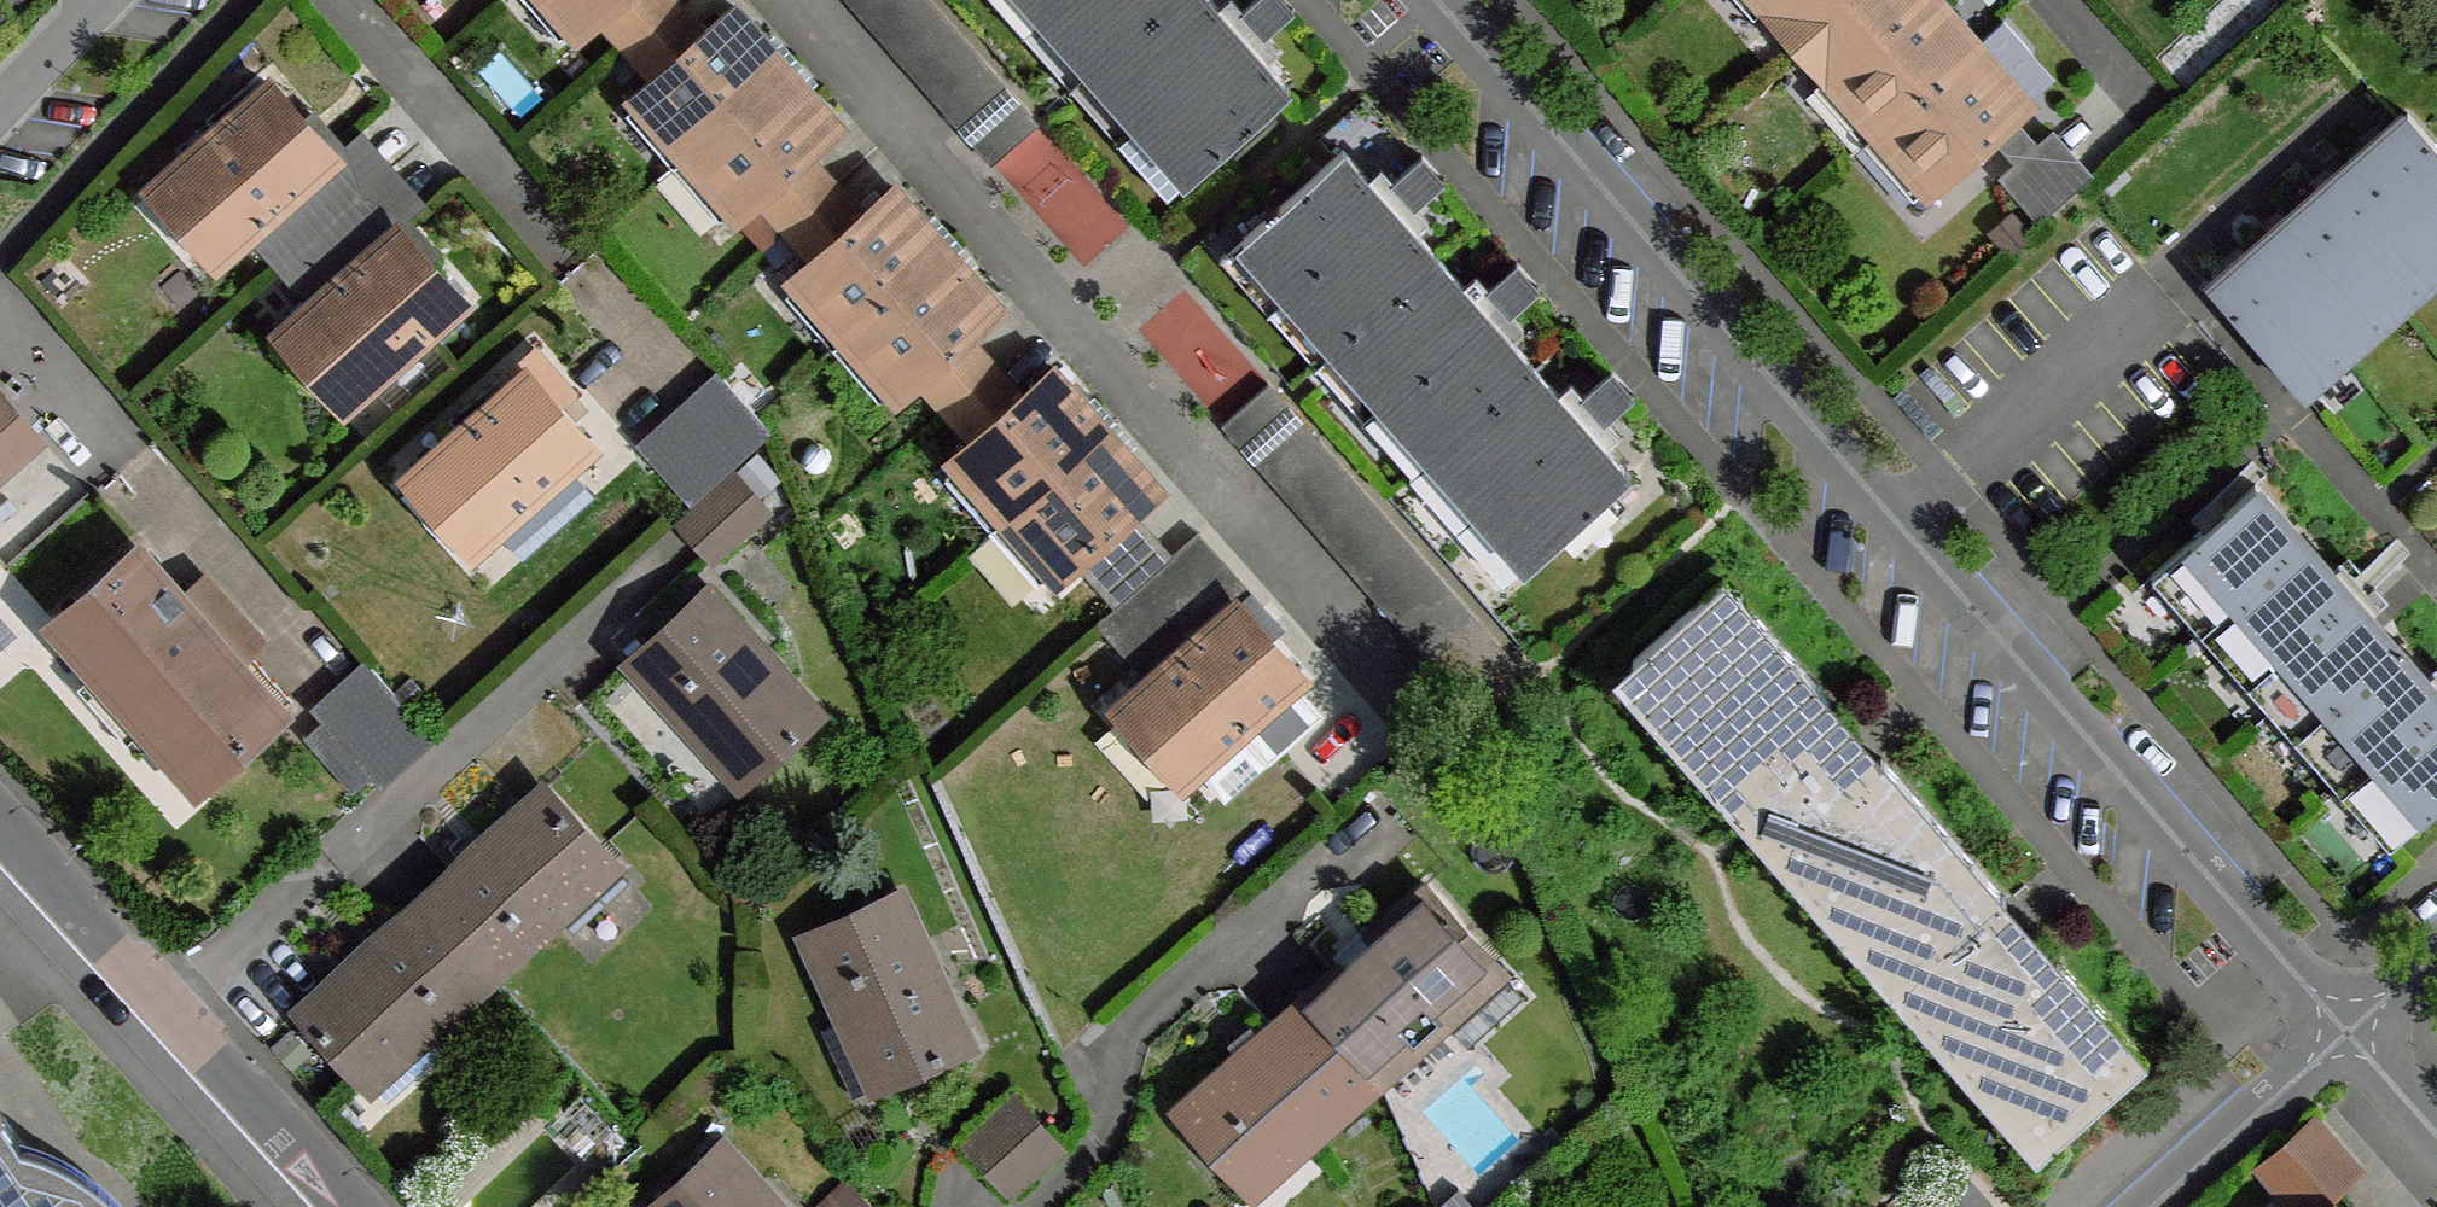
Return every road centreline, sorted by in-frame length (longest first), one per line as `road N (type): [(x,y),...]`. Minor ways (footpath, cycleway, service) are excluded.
road 1 (residential): [(2349,1038),(1436,0)]
road 2 (residential): [(0,828),(344,1206)]
road 3 (residential): [(2158,1206),(2349,1038)]
road 4 (residential): [(0,109),(107,0)]
road 5 (residential): [(2436,1136),(2349,1038)]

